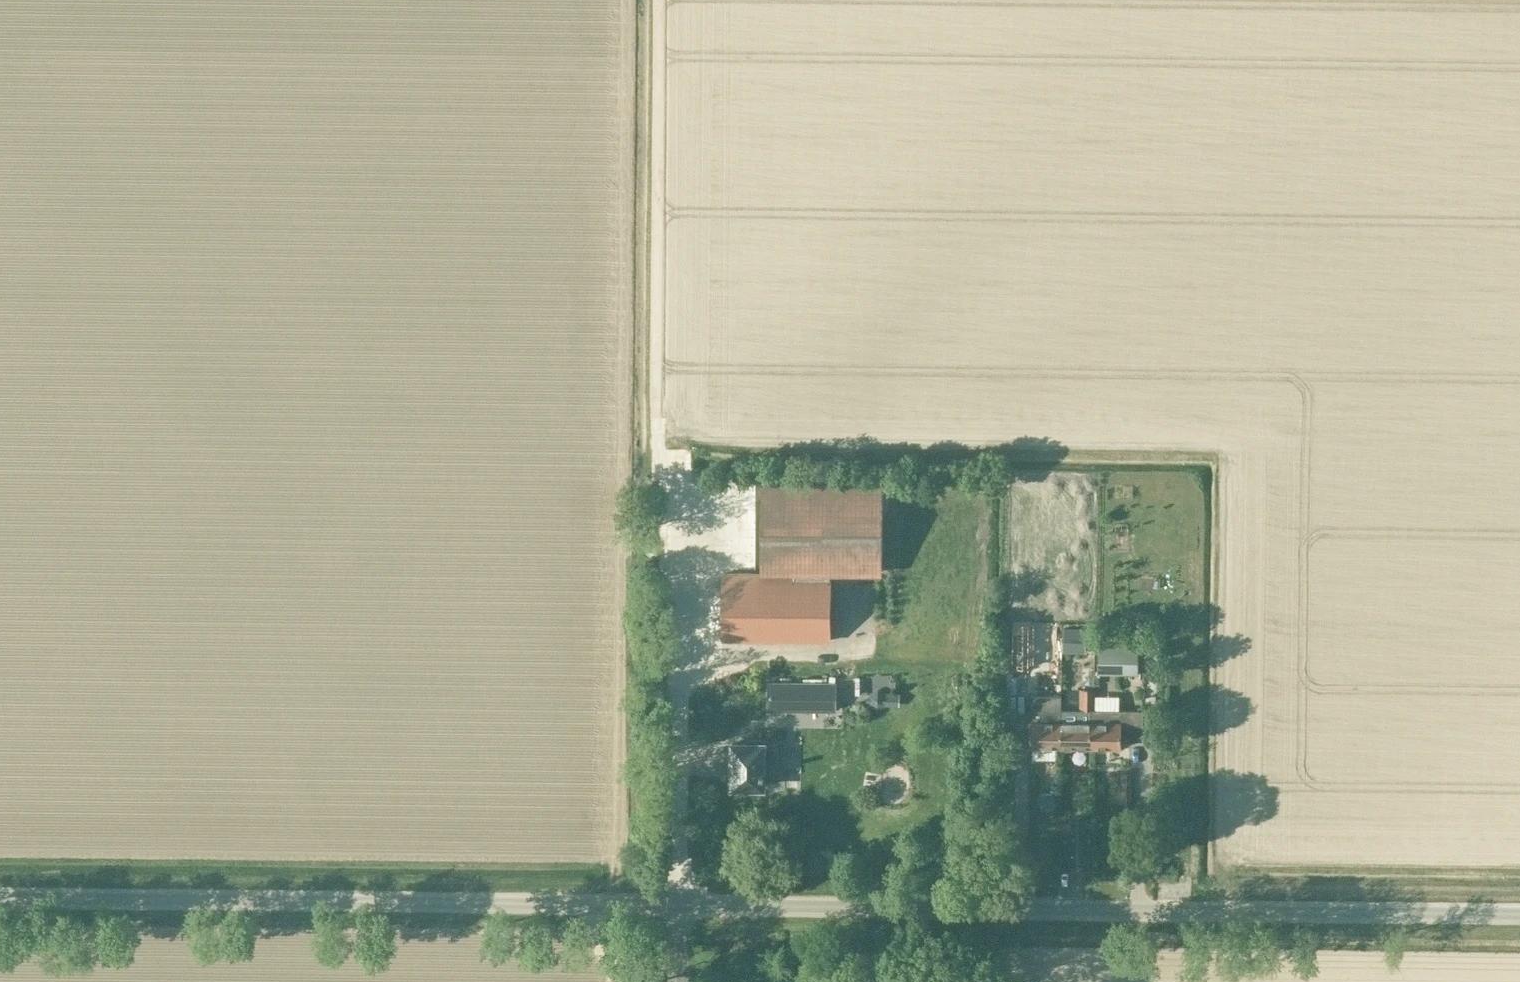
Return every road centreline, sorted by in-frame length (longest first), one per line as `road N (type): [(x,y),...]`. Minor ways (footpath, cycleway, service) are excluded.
road 1 (unclassified): [(1519,915),(0,898)]

